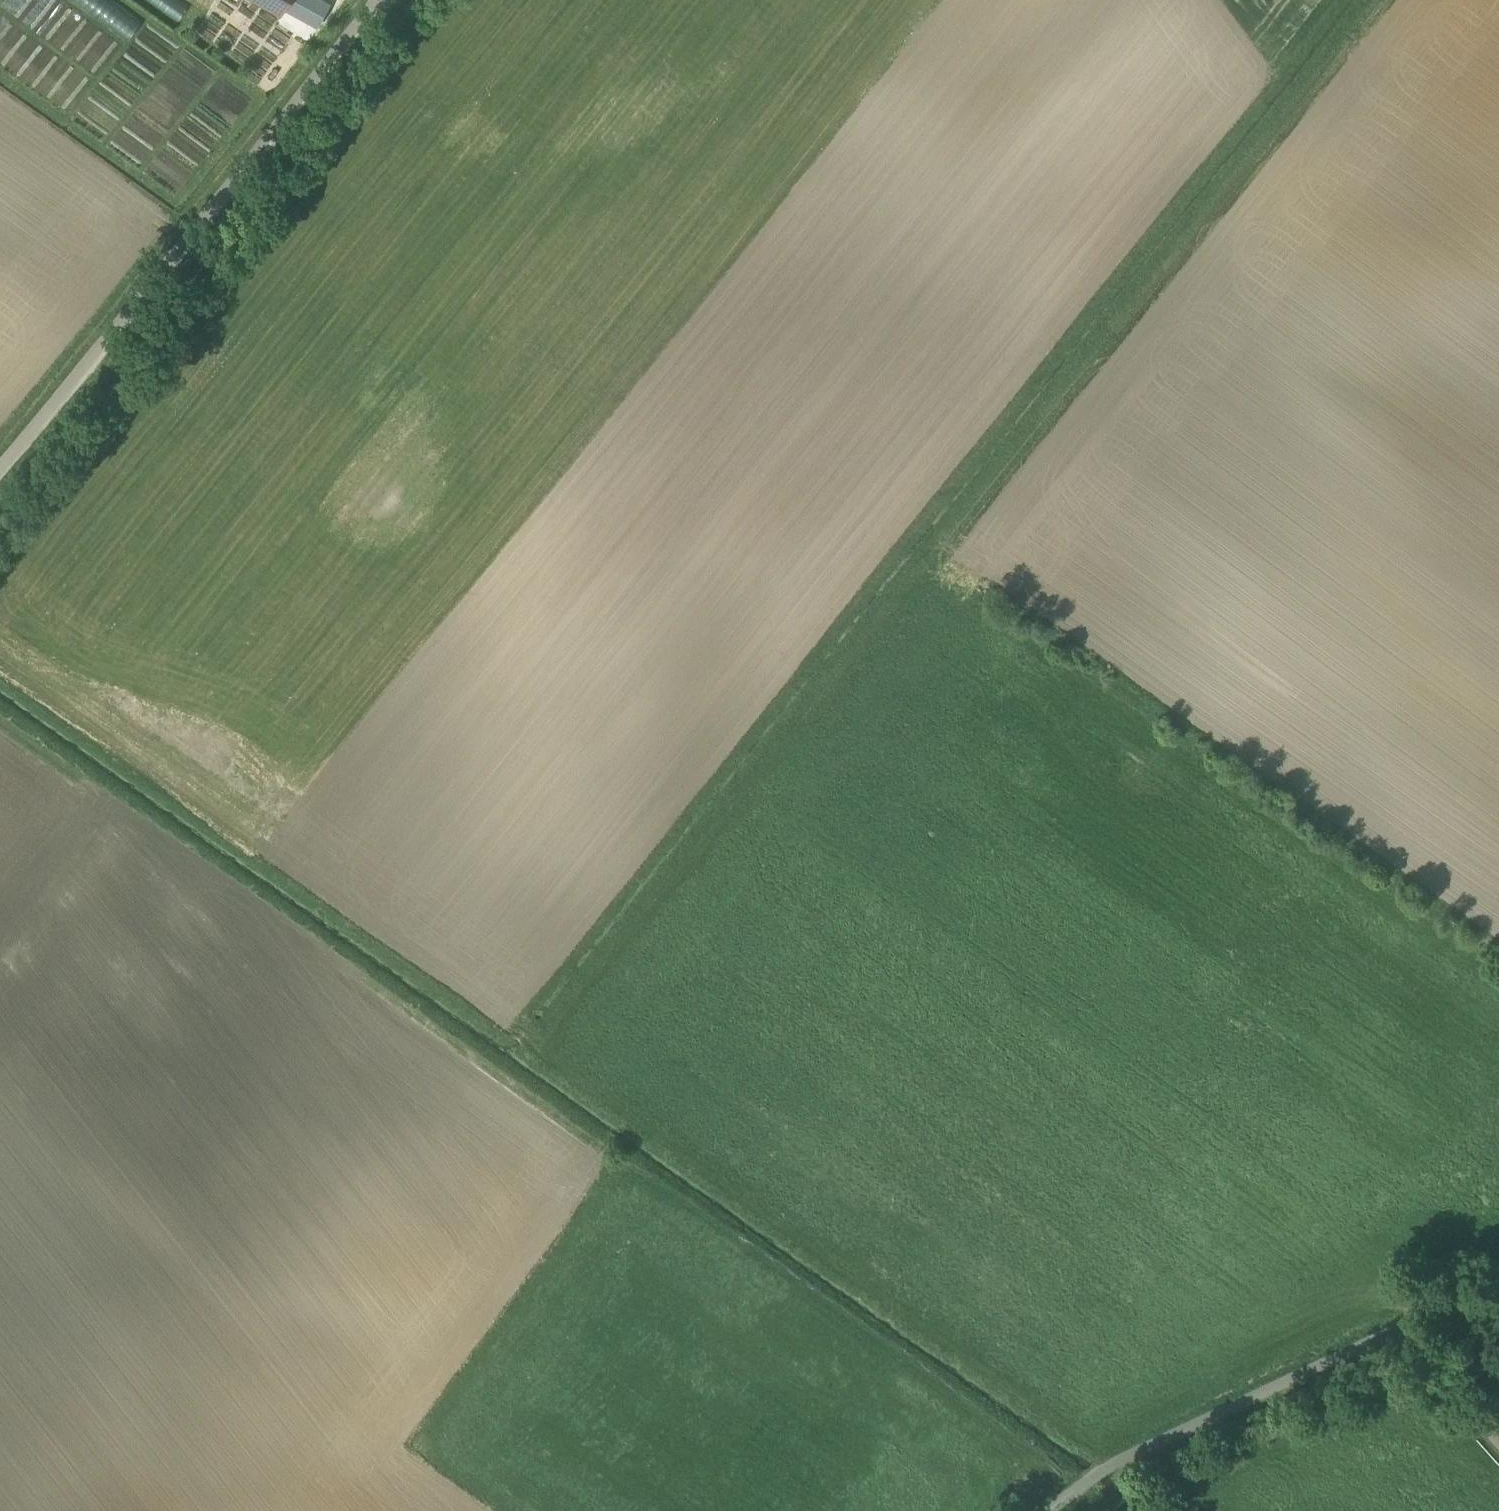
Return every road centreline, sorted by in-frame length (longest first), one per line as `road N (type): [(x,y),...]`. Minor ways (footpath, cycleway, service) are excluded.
road 1 (unclassified): [(0,466),(372,0)]
road 2 (unclassified): [(1498,1285),(1126,1464),(1053,1510)]

